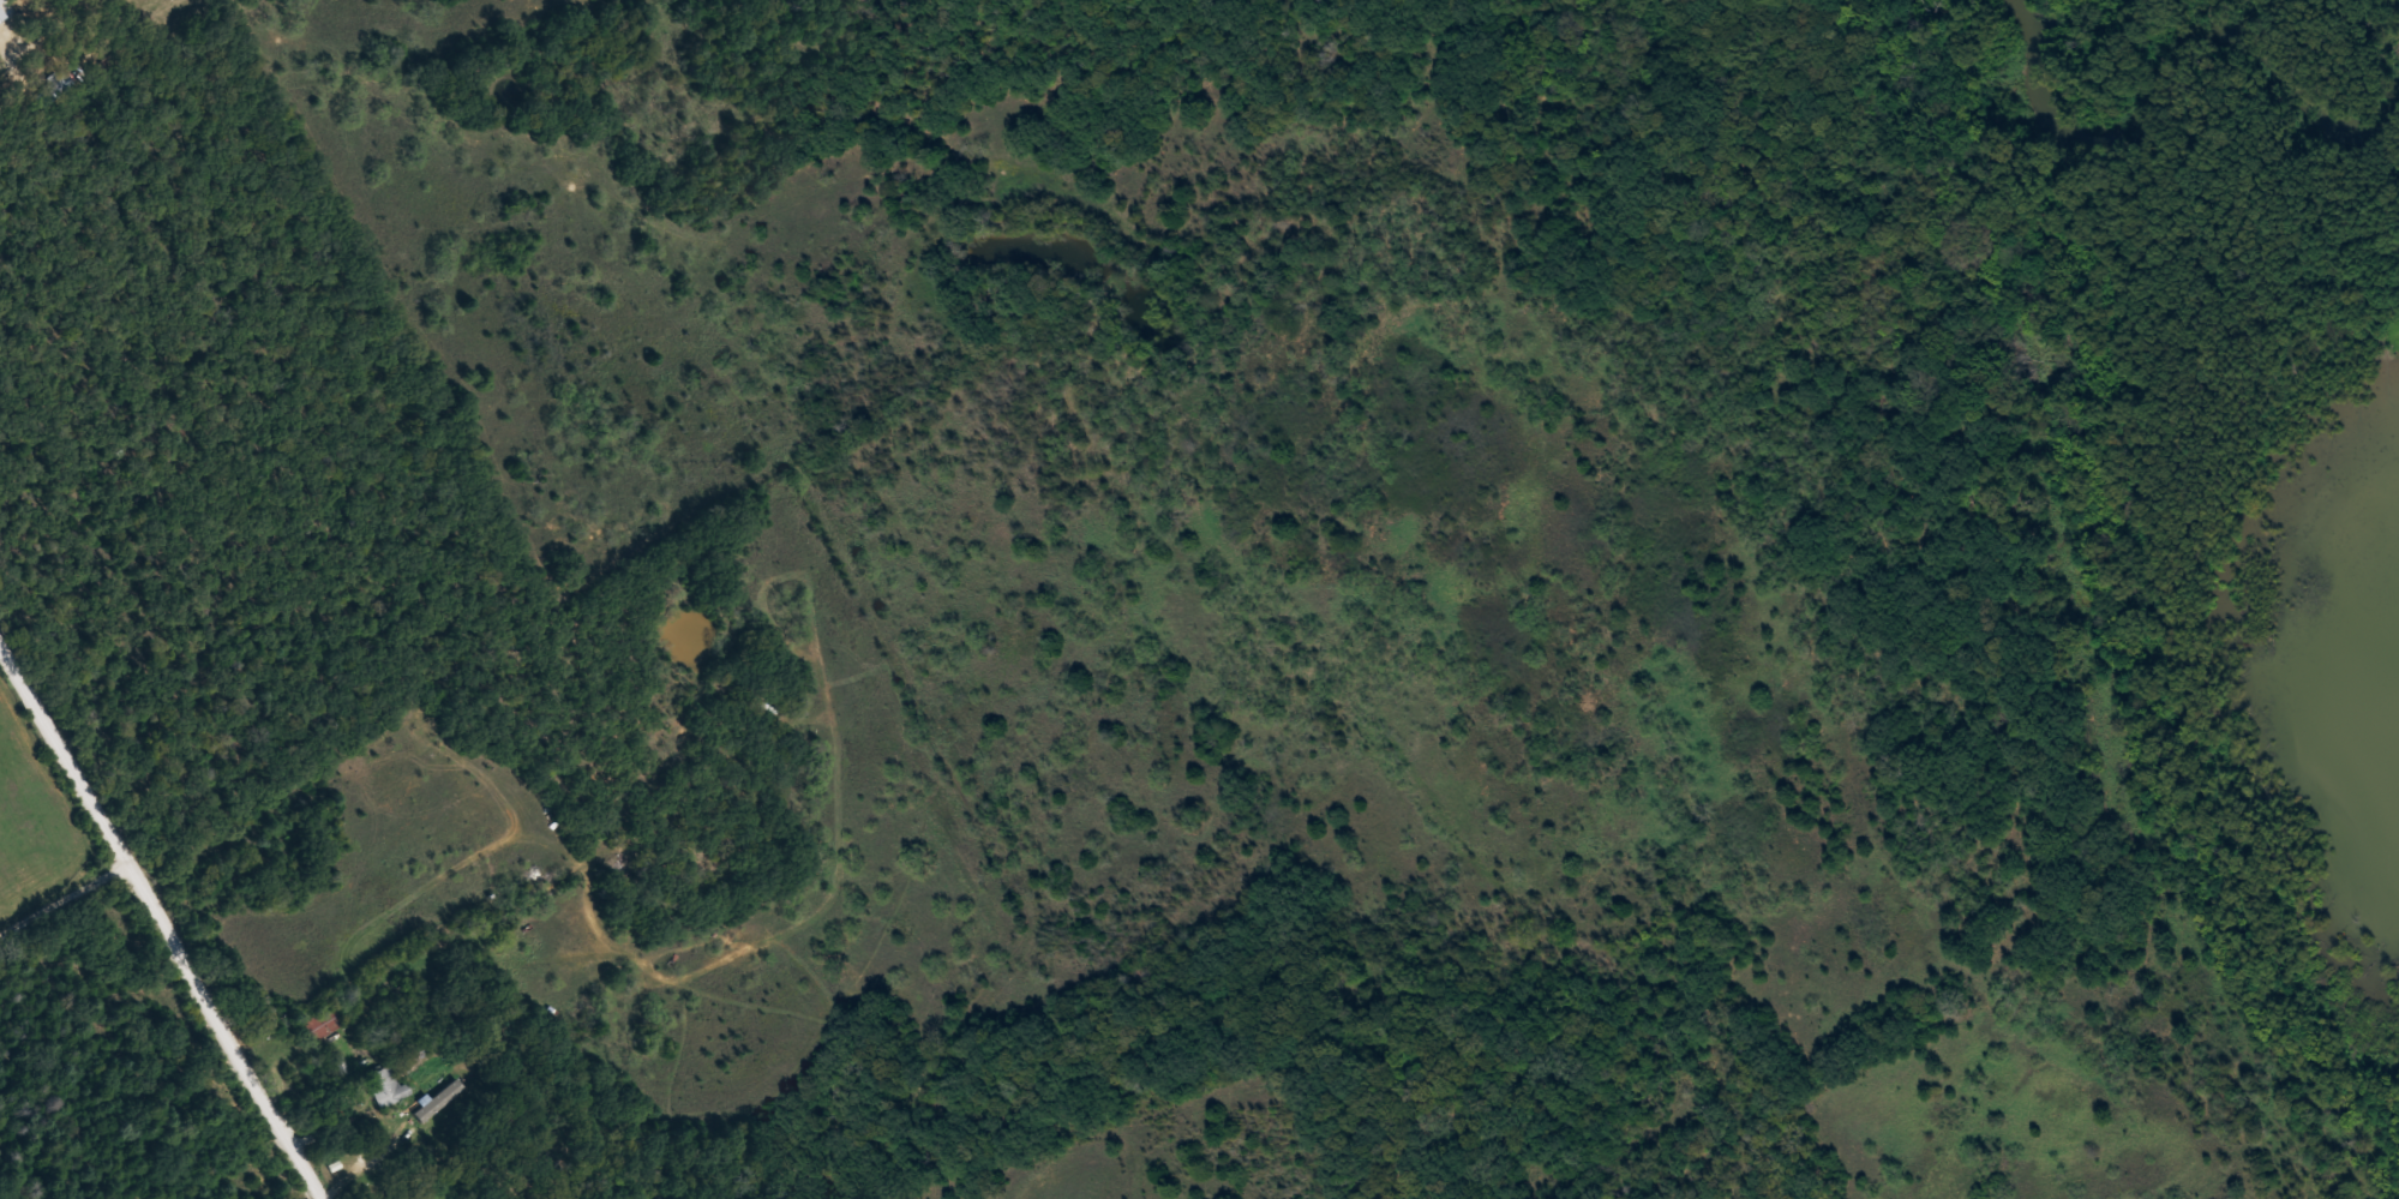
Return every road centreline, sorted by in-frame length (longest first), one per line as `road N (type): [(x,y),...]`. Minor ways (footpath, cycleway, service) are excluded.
road 1 (residential): [(331,1198),(0,632)]

